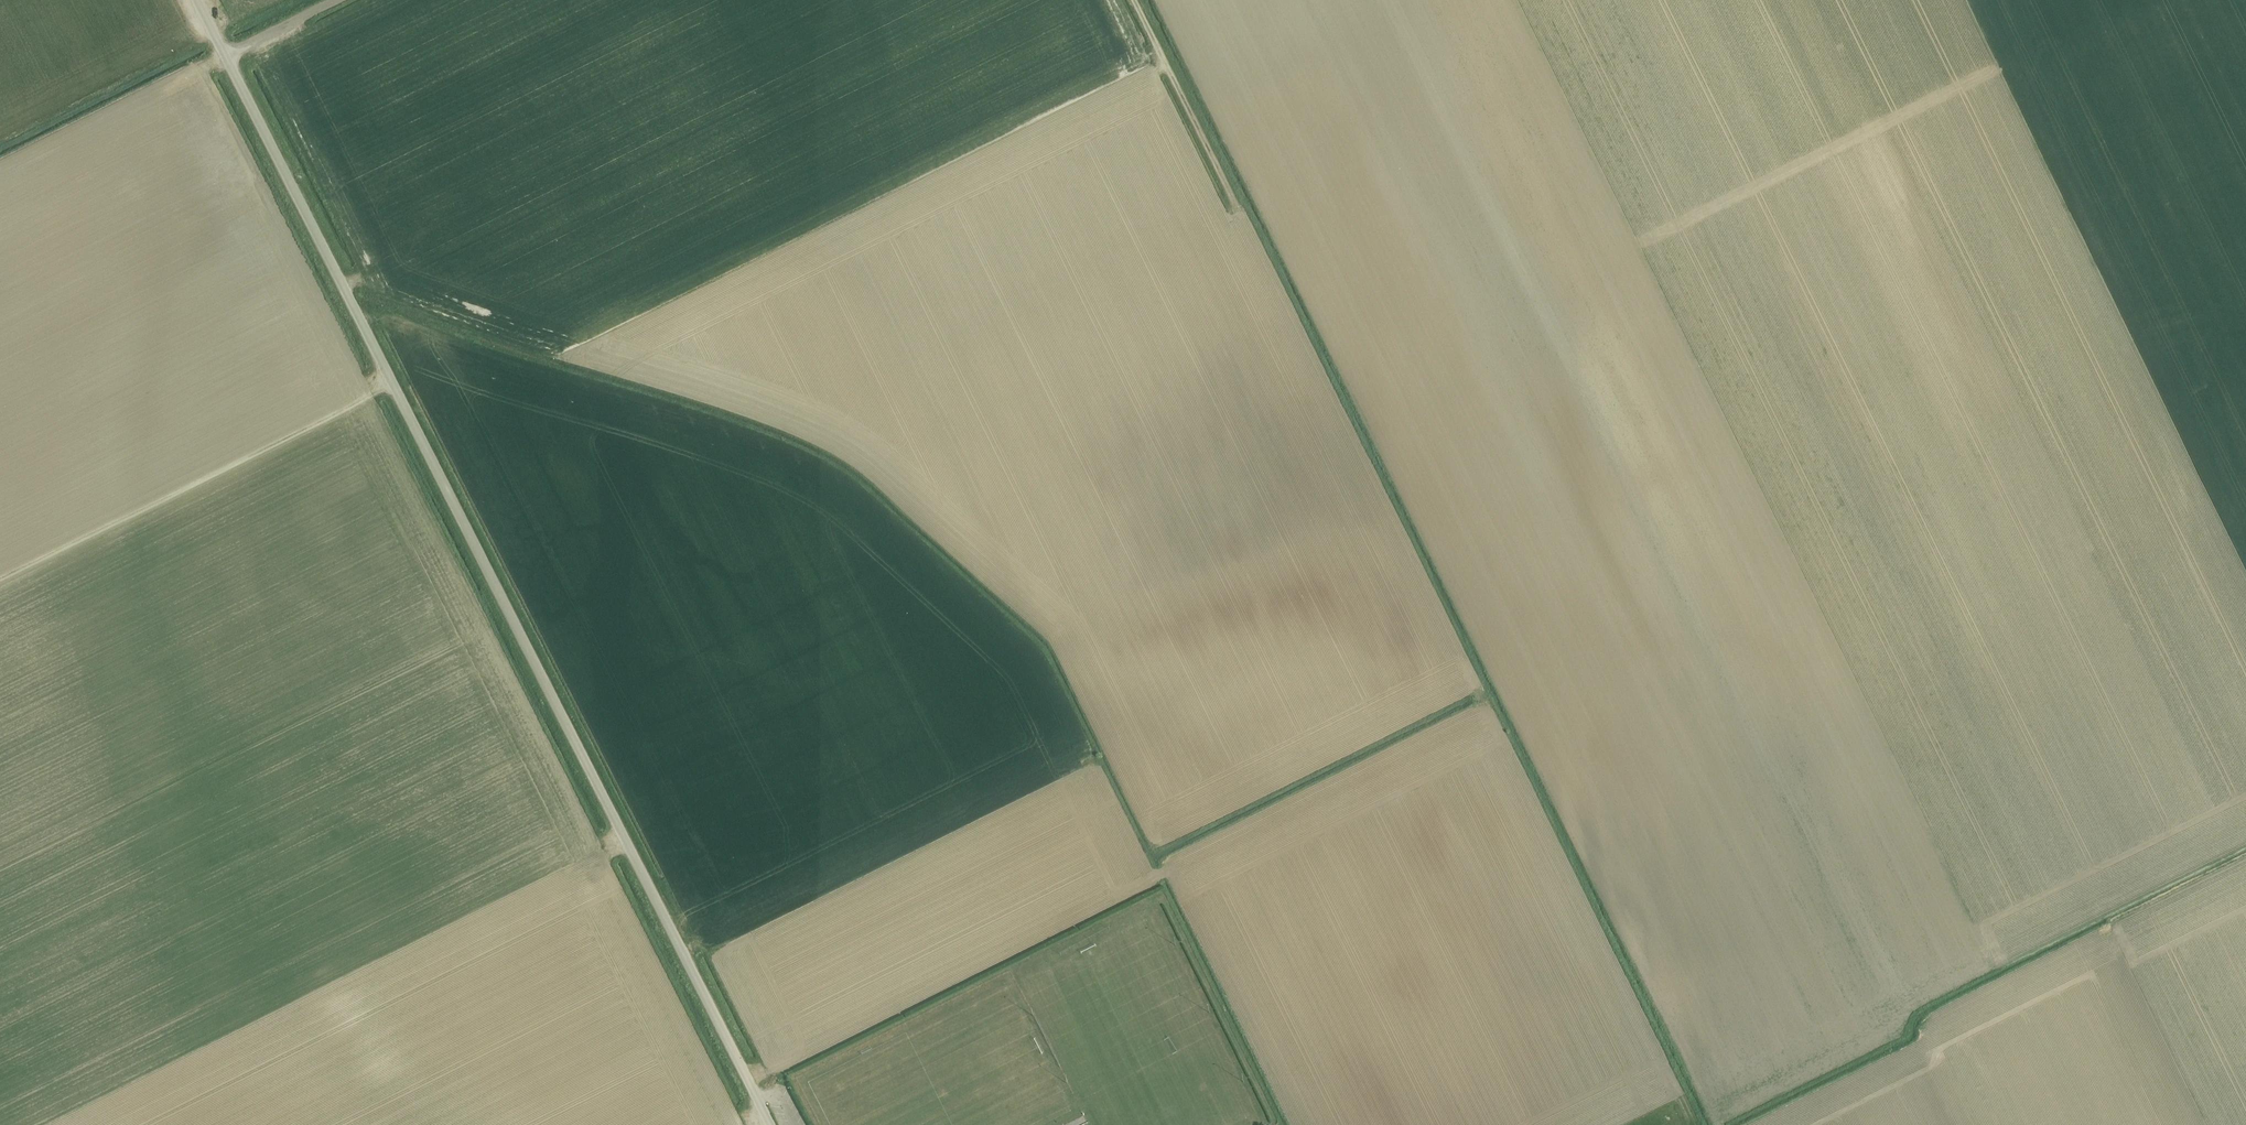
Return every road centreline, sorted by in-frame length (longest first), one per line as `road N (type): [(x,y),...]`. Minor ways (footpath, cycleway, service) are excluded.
road 1 (unclassified): [(772,1124),(226,55)]
road 2 (track): [(1229,201),(1130,0)]
road 3 (unclassified): [(226,55),(337,0)]

